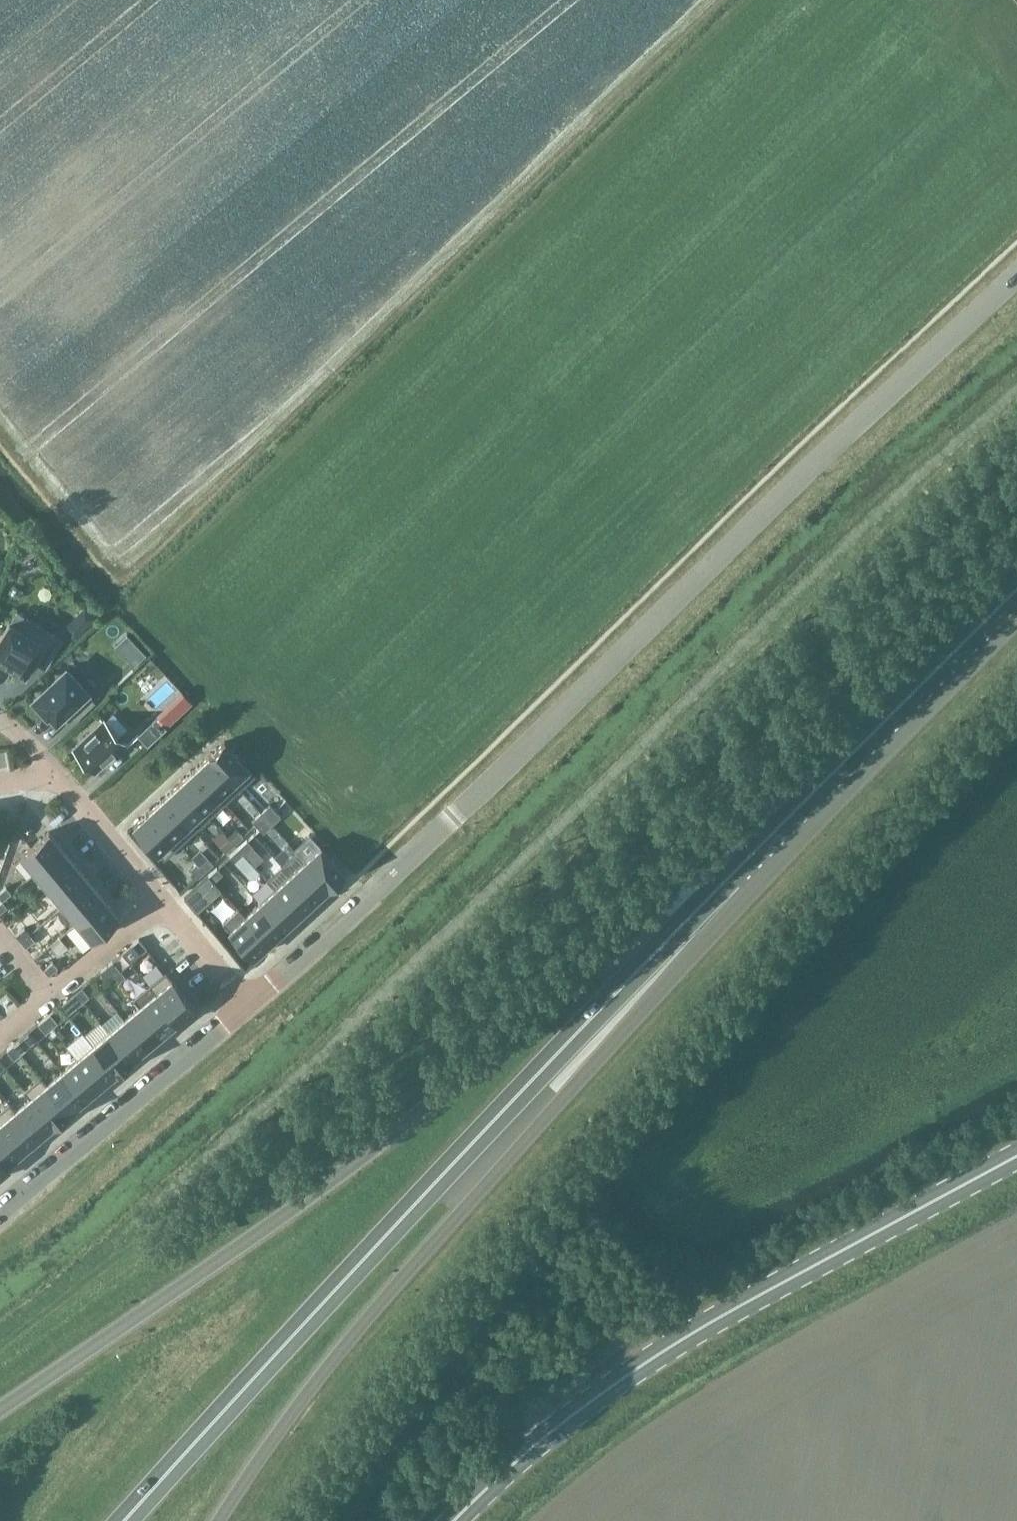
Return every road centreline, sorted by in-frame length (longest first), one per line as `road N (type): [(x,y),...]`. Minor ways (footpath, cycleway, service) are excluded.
road 1 (unclassified): [(1016,279),(477,798),(252,1004)]
road 2 (trunk): [(794,811),(354,1174),(0,1410)]
road 3 (trunk): [(126,1520),(729,879)]
road 4 (trunk): [(222,1520),(328,1369),(507,1163),(729,879)]
road 5 (primary): [(455,1520),(553,1431),(677,1344),(1016,1156)]
road 6 (residential): [(252,1004),(0,1218)]
road 7 (trunk): [(794,811),(1016,591)]
road 8 (residential): [(53,775),(252,1004)]

